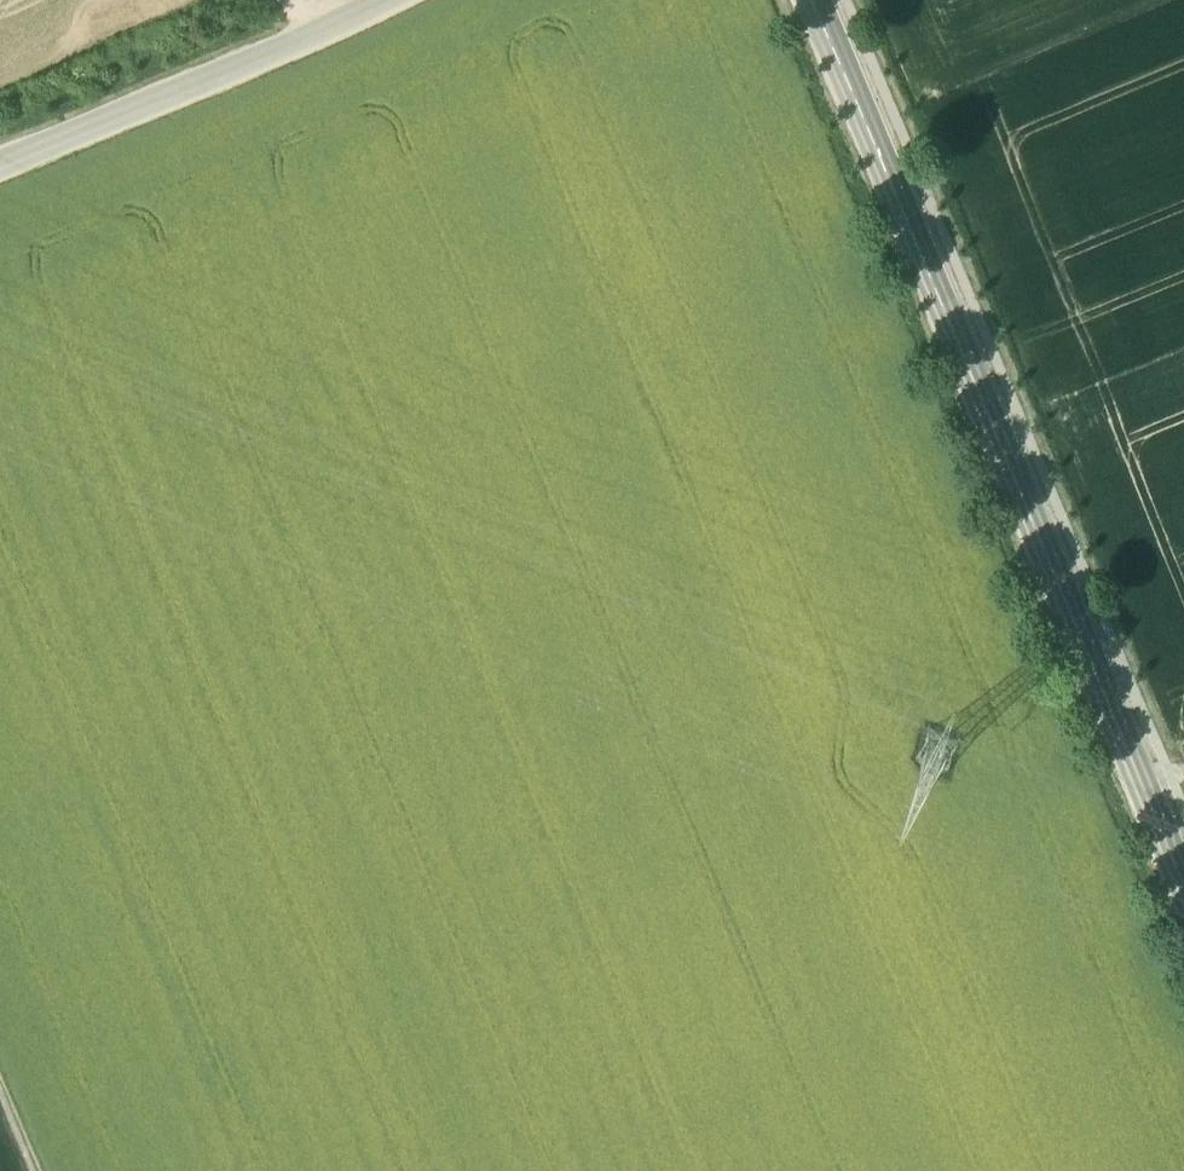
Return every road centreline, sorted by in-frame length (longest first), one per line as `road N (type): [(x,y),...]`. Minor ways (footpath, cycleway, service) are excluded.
road 1 (tertiary): [(824,0),(1183,860)]

